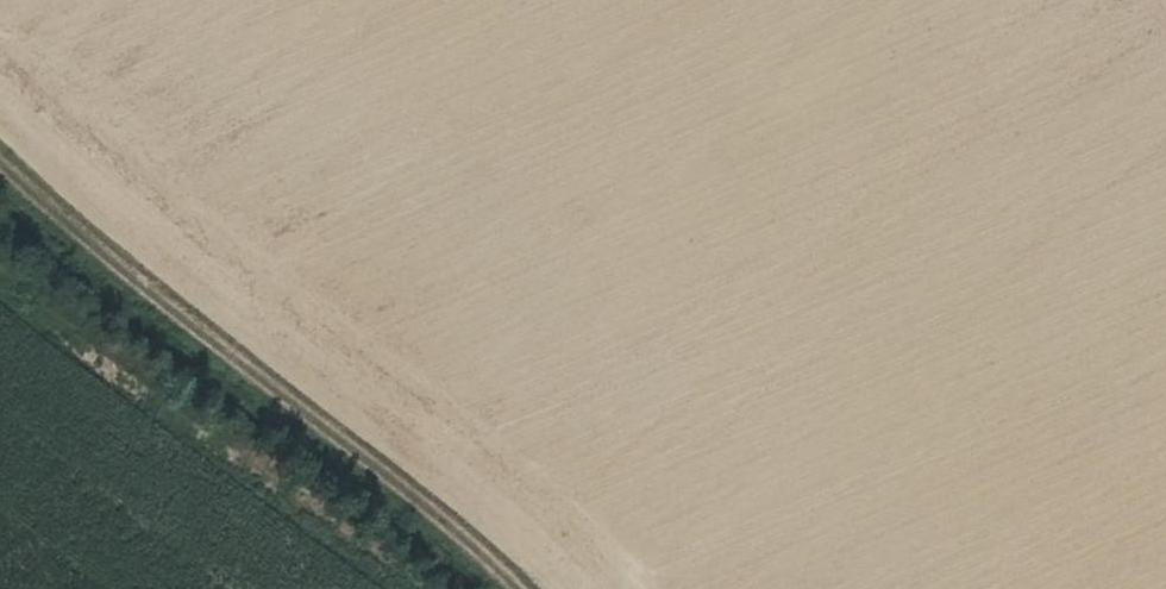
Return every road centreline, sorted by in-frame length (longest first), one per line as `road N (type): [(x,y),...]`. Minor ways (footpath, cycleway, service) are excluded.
road 1 (track): [(0,165),(514,588)]

